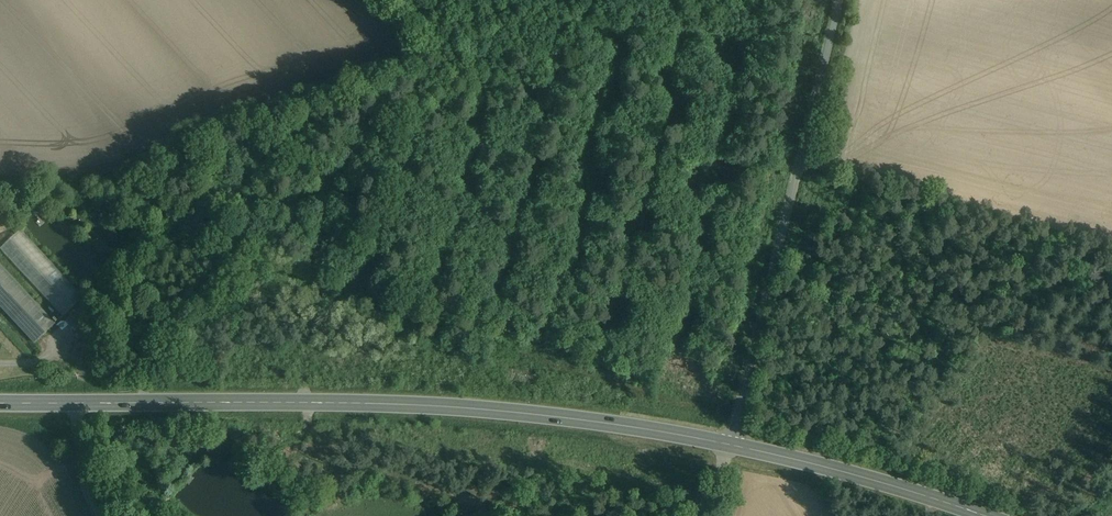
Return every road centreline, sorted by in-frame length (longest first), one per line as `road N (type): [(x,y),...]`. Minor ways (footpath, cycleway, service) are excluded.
road 1 (secondary): [(729,446),(448,403),(0,400)]
road 2 (unclassified): [(729,446),(837,0)]
road 3 (secondary): [(976,515),(729,446)]

